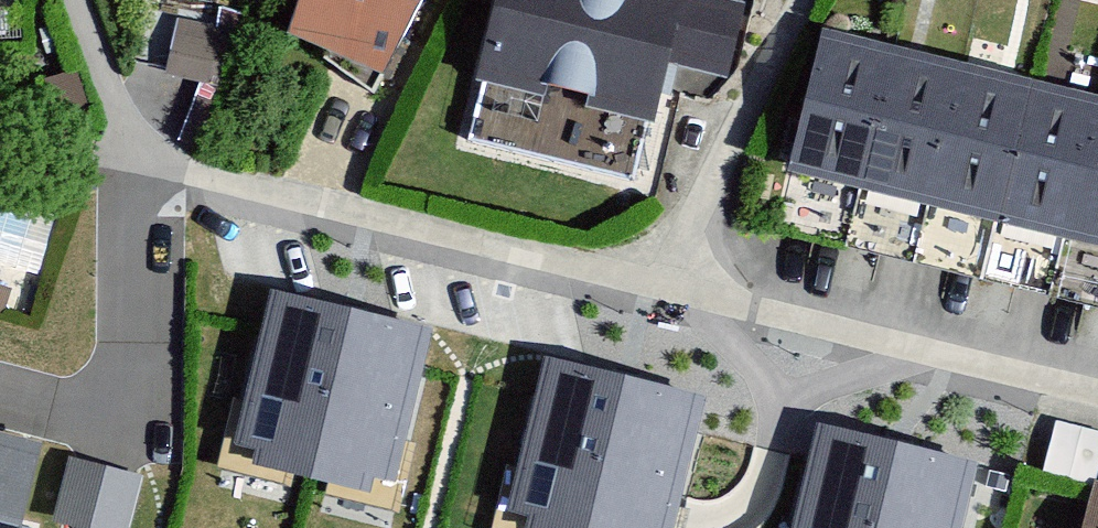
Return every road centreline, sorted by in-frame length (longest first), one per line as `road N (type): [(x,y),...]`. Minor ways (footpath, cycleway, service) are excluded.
road 1 (residential): [(74,0),(142,164),(651,283)]
road 2 (residential): [(1097,394),(651,283)]
road 3 (residential): [(651,283),(800,0)]

